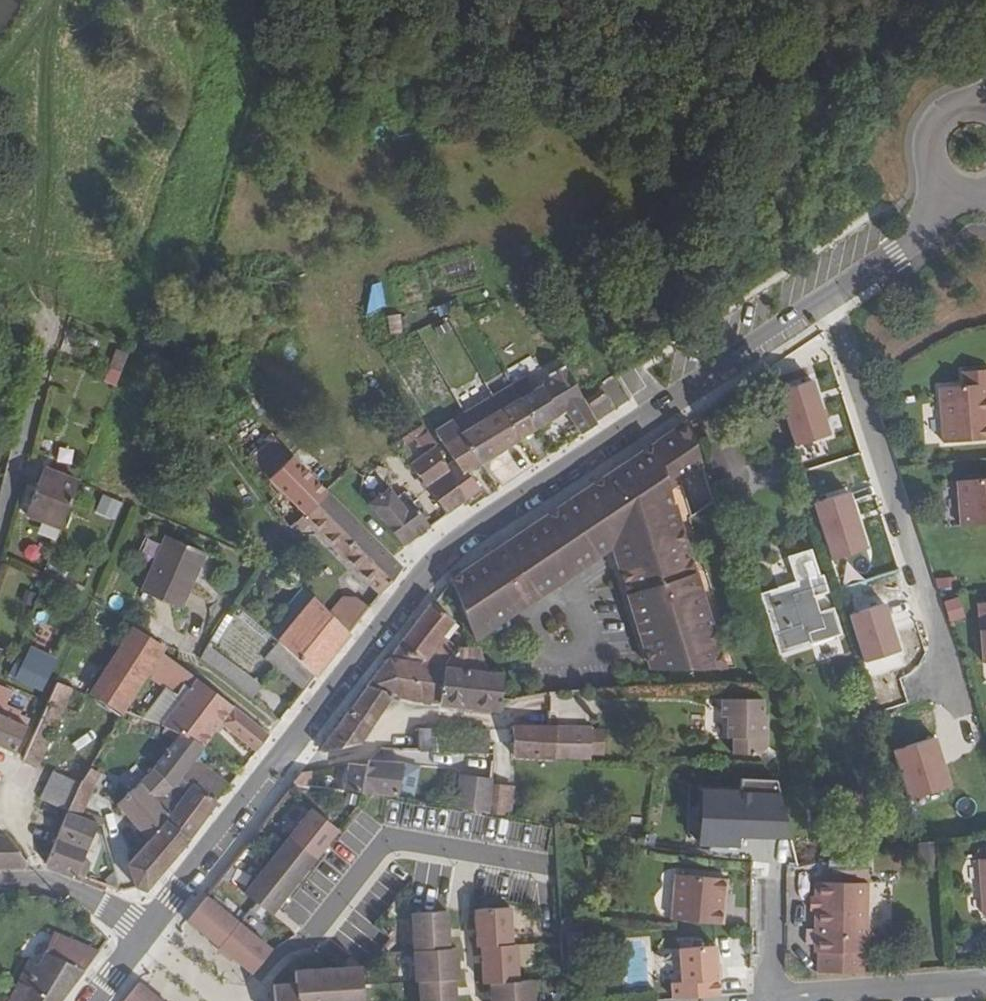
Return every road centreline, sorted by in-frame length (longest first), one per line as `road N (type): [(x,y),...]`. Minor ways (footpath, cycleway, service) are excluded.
road 1 (tertiary): [(830,299),(441,559),(146,935)]
road 2 (residential): [(830,299),(964,704)]
road 3 (residential): [(544,865),(387,844),(245,1000)]
road 4 (residential): [(985,983),(775,1000)]
road 5 (tertiary): [(942,186),(899,253),(830,299)]
road 6 (residential): [(146,935),(93,901),(42,887),(0,888)]
road 7 (tertiary): [(985,98),(946,103),(926,128),(924,160),(942,186)]

